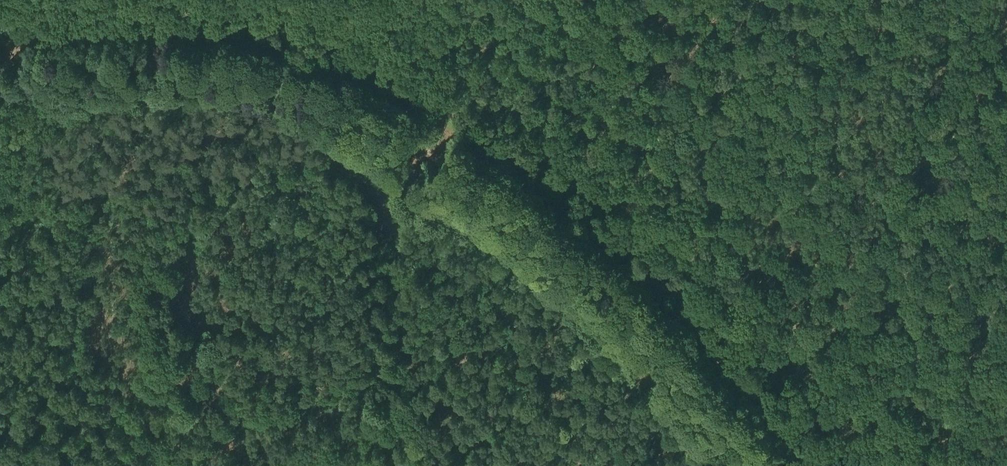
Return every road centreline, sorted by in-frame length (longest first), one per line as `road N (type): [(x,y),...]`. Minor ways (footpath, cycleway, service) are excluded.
road 1 (track): [(759,465),(569,257),(505,202),(397,134),(299,90),(233,75)]
road 2 (track): [(517,0),(233,75)]
road 3 (track): [(233,75),(210,67),(0,67)]

